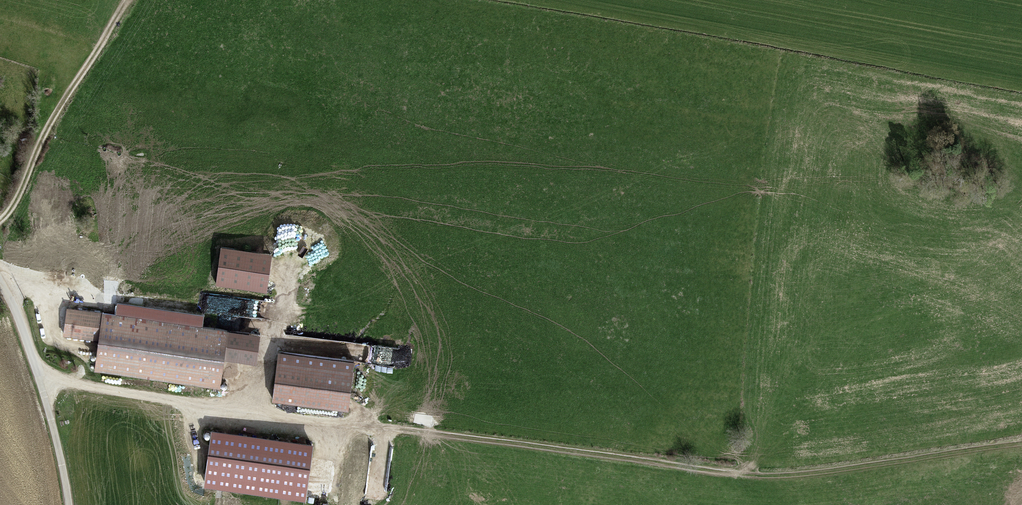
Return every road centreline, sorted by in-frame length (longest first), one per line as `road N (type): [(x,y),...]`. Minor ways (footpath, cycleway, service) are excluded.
road 1 (track): [(1021,444),(779,479),(659,463)]
road 2 (track): [(368,425),(659,463)]
road 3 (unclassified): [(68,504),(41,384),(0,278)]

